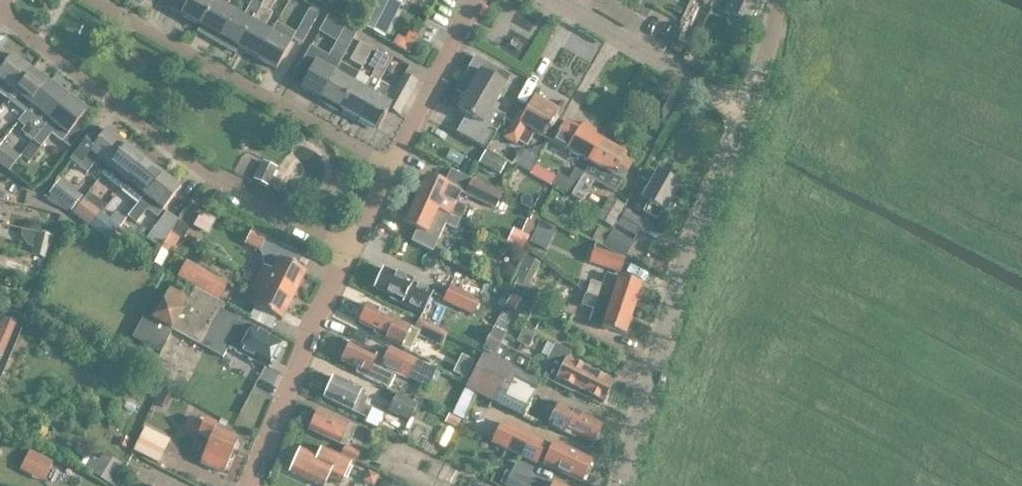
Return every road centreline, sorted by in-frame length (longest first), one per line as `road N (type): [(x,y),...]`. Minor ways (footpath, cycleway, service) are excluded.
road 1 (residential): [(0,17),(206,175),(350,252)]
road 2 (residential): [(621,485),(680,277),(750,108)]
road 3 (residential): [(391,170),(78,0)]
road 4 (residential): [(251,485),(350,252)]
road 5 (residential): [(750,108),(553,0)]
road 6 (residential): [(391,170),(479,0)]

